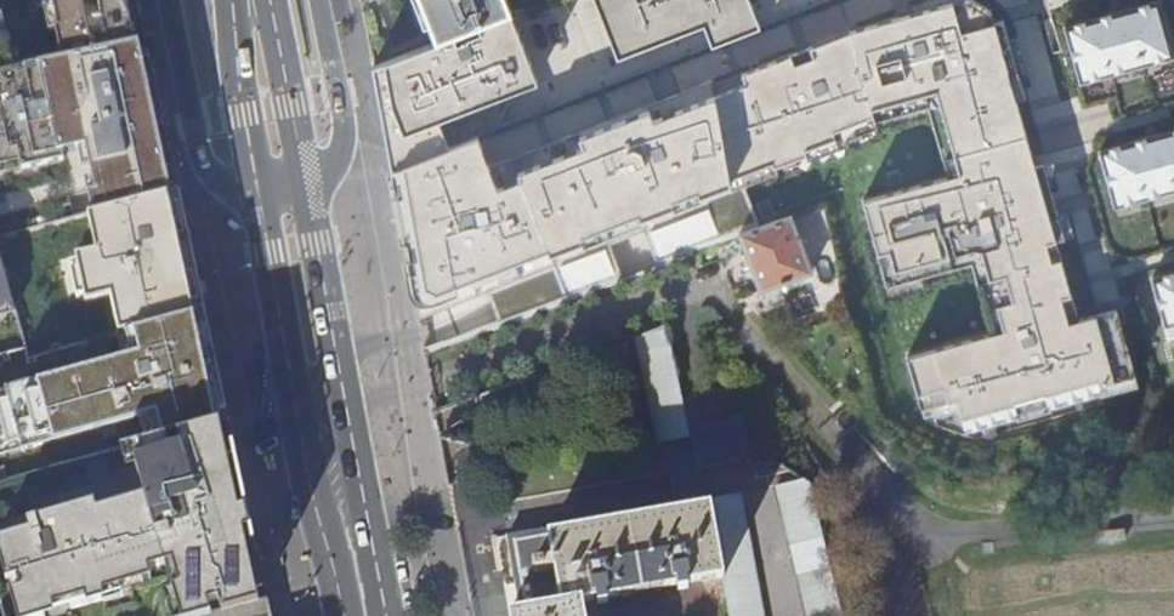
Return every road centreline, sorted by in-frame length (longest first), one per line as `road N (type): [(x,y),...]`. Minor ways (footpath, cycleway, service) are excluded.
road 1 (primary): [(257,190),(343,615)]
road 2 (primary): [(386,615),(308,191)]
road 3 (residential): [(169,0),(205,166),(220,180),(257,190)]
road 4 (secondary): [(308,191),(337,148),(344,117),(320,0)]
road 5 (primary): [(308,191),(270,0)]
road 6 (primary): [(232,0),(257,190)]

